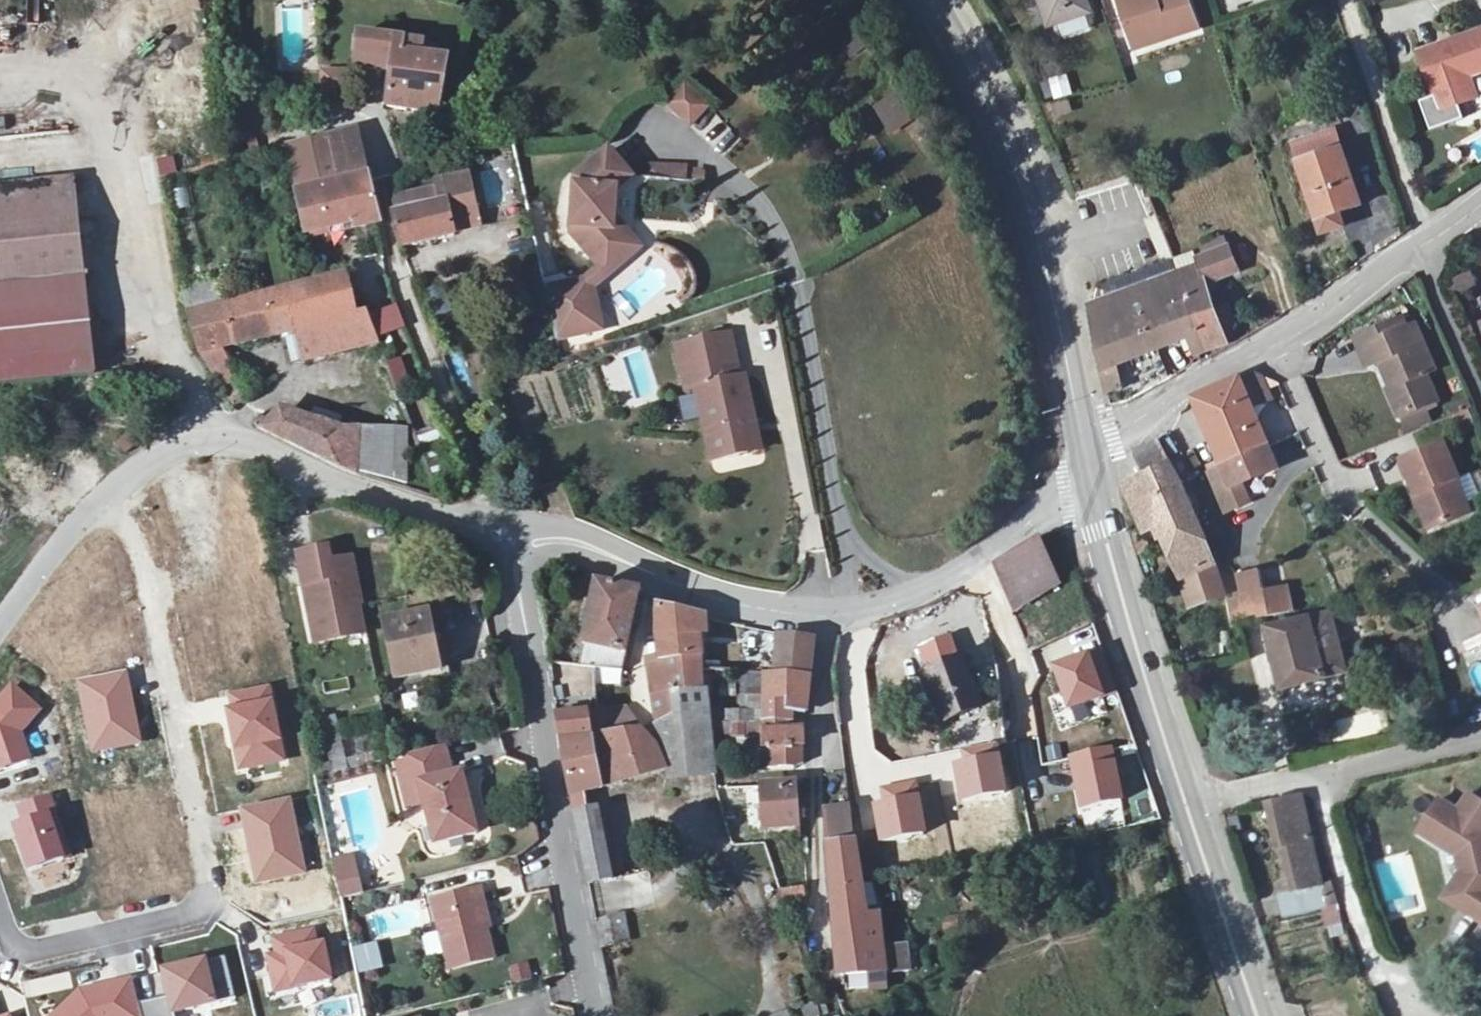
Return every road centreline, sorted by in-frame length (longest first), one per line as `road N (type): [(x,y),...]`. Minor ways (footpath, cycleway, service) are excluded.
road 1 (residential): [(104,495),(142,553),(208,891),(188,915),(26,950),(11,943),(0,912)]
road 2 (residential): [(510,533),(581,543),(732,602),(815,614),(862,611),(977,559),(1055,505),(1091,463)]
road 3 (secondary): [(1091,463),(1021,180),(927,0)]
road 4 (residential): [(510,533),(598,1015)]
road 5 (residential): [(1480,207),(1306,327),(1175,395),(1114,436),(1091,463)]
road 6 (residential): [(104,495),(162,453),(203,439),(246,441),(510,533)]
road 7 (secondary): [(1189,807),(1091,463)]
road 8 (residential): [(1189,807),(1480,739)]
road 9 (secondary): [(1258,1015),(1189,807)]
road 10 (residential): [(0,625),(104,495)]

